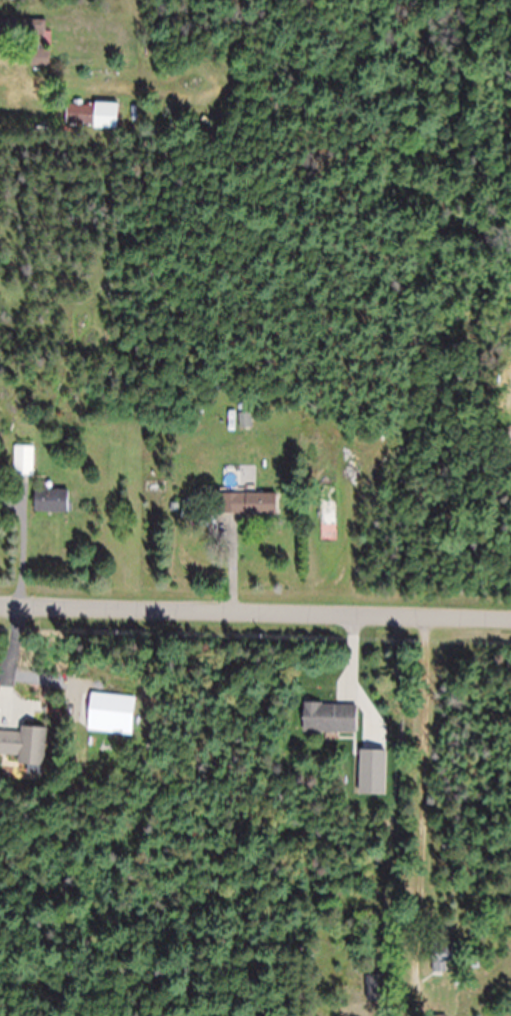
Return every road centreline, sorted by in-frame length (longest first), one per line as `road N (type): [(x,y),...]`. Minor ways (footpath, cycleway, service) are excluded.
road 1 (residential): [(510,615),(0,608)]

